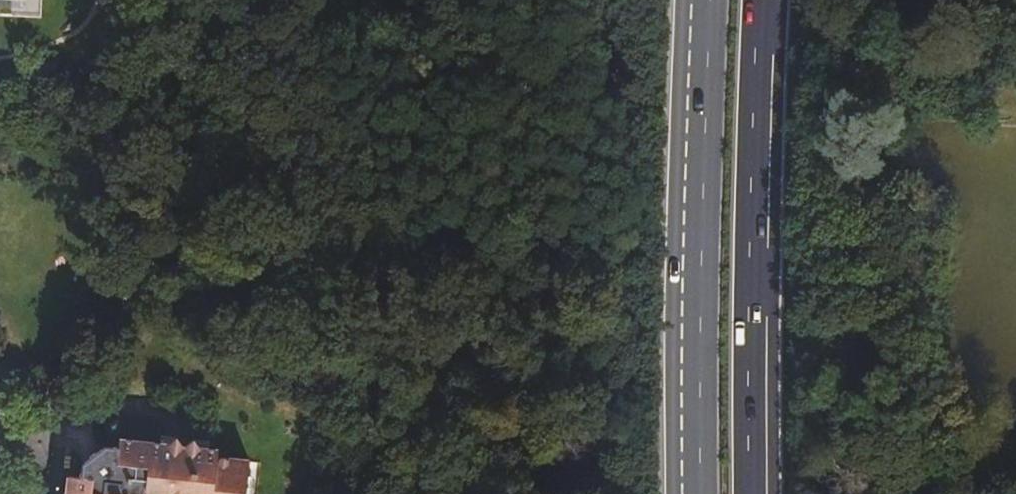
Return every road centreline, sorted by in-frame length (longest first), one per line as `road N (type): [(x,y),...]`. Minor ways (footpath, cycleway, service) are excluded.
road 1 (trunk): [(749,493),(760,0)]
road 2 (trunk): [(701,0),(693,493)]

